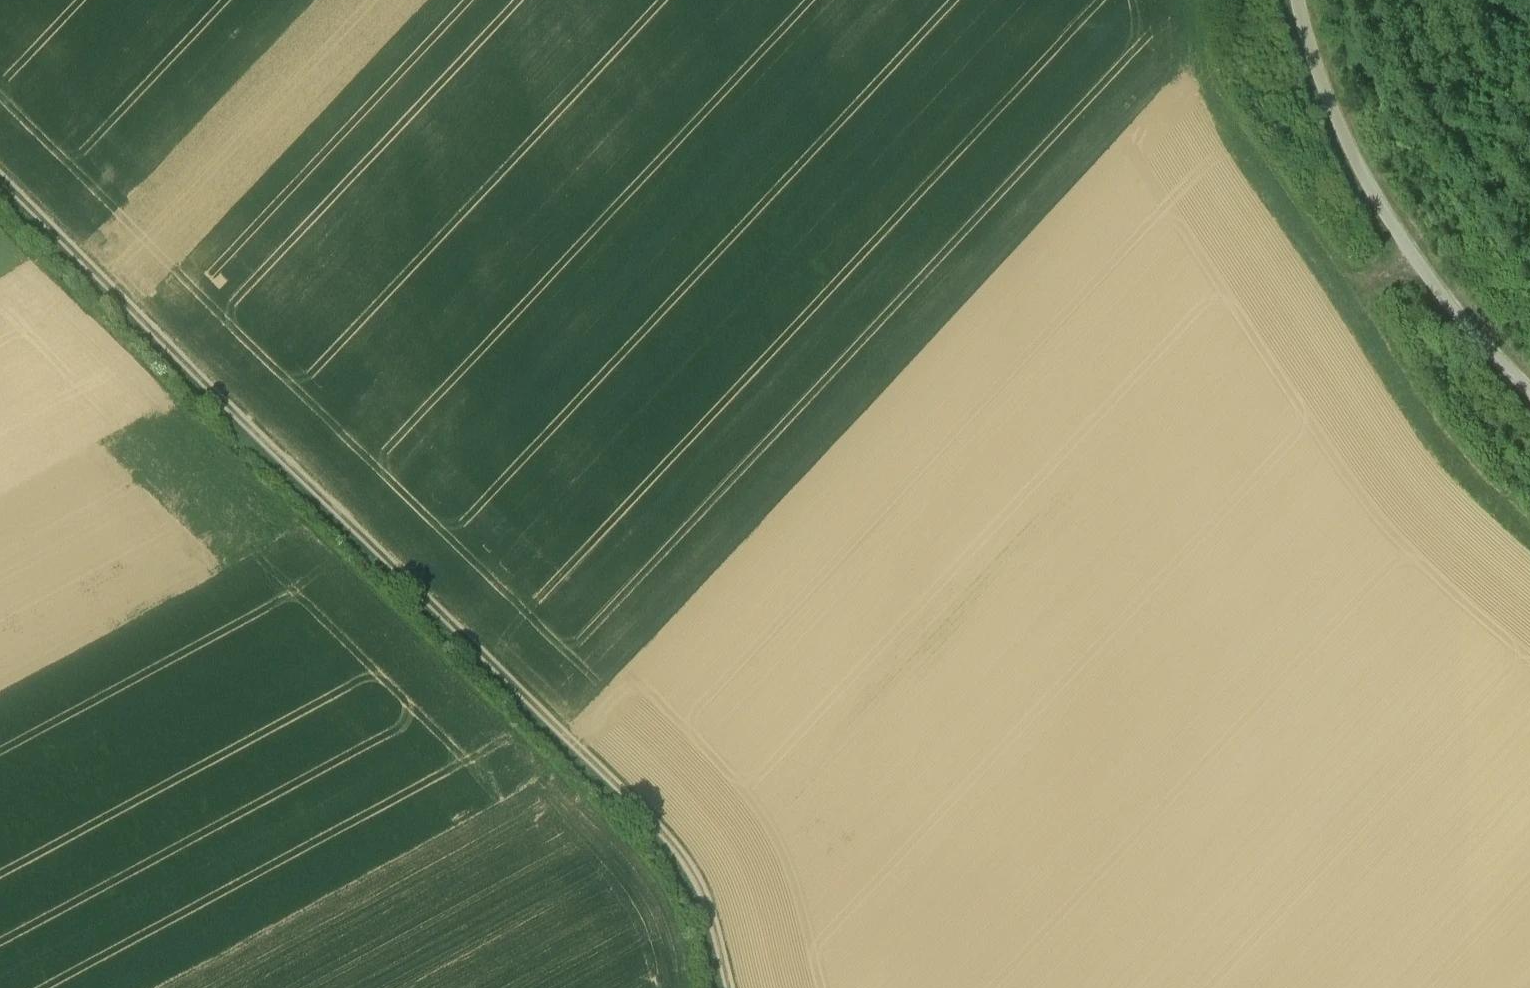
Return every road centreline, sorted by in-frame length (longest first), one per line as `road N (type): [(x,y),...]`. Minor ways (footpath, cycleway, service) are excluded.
road 1 (track): [(0,175),(633,800),(685,862),(719,937),(730,987)]
road 2 (track): [(1298,0),(1314,58),(1376,201),(1457,318),(1529,394)]

